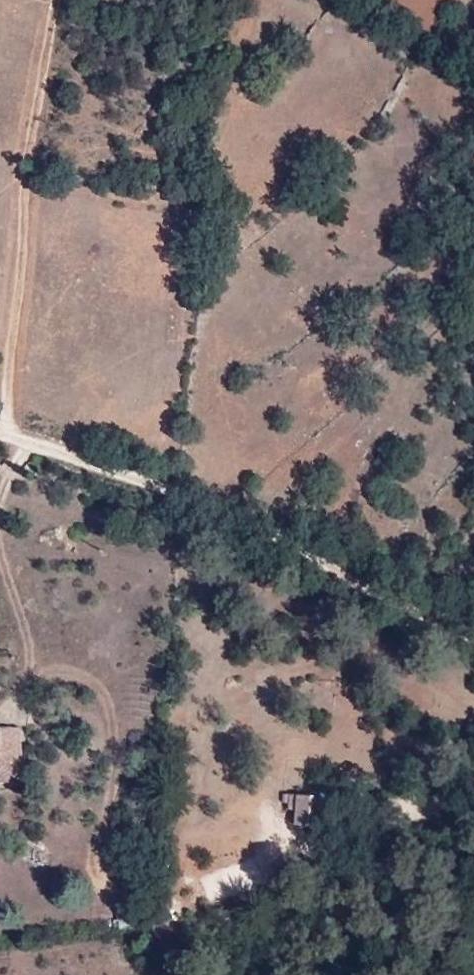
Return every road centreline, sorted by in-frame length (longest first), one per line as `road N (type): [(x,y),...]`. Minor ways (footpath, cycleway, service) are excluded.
road 1 (track): [(0,432),(473,637)]
road 2 (track): [(16,437),(40,77),(54,0)]

